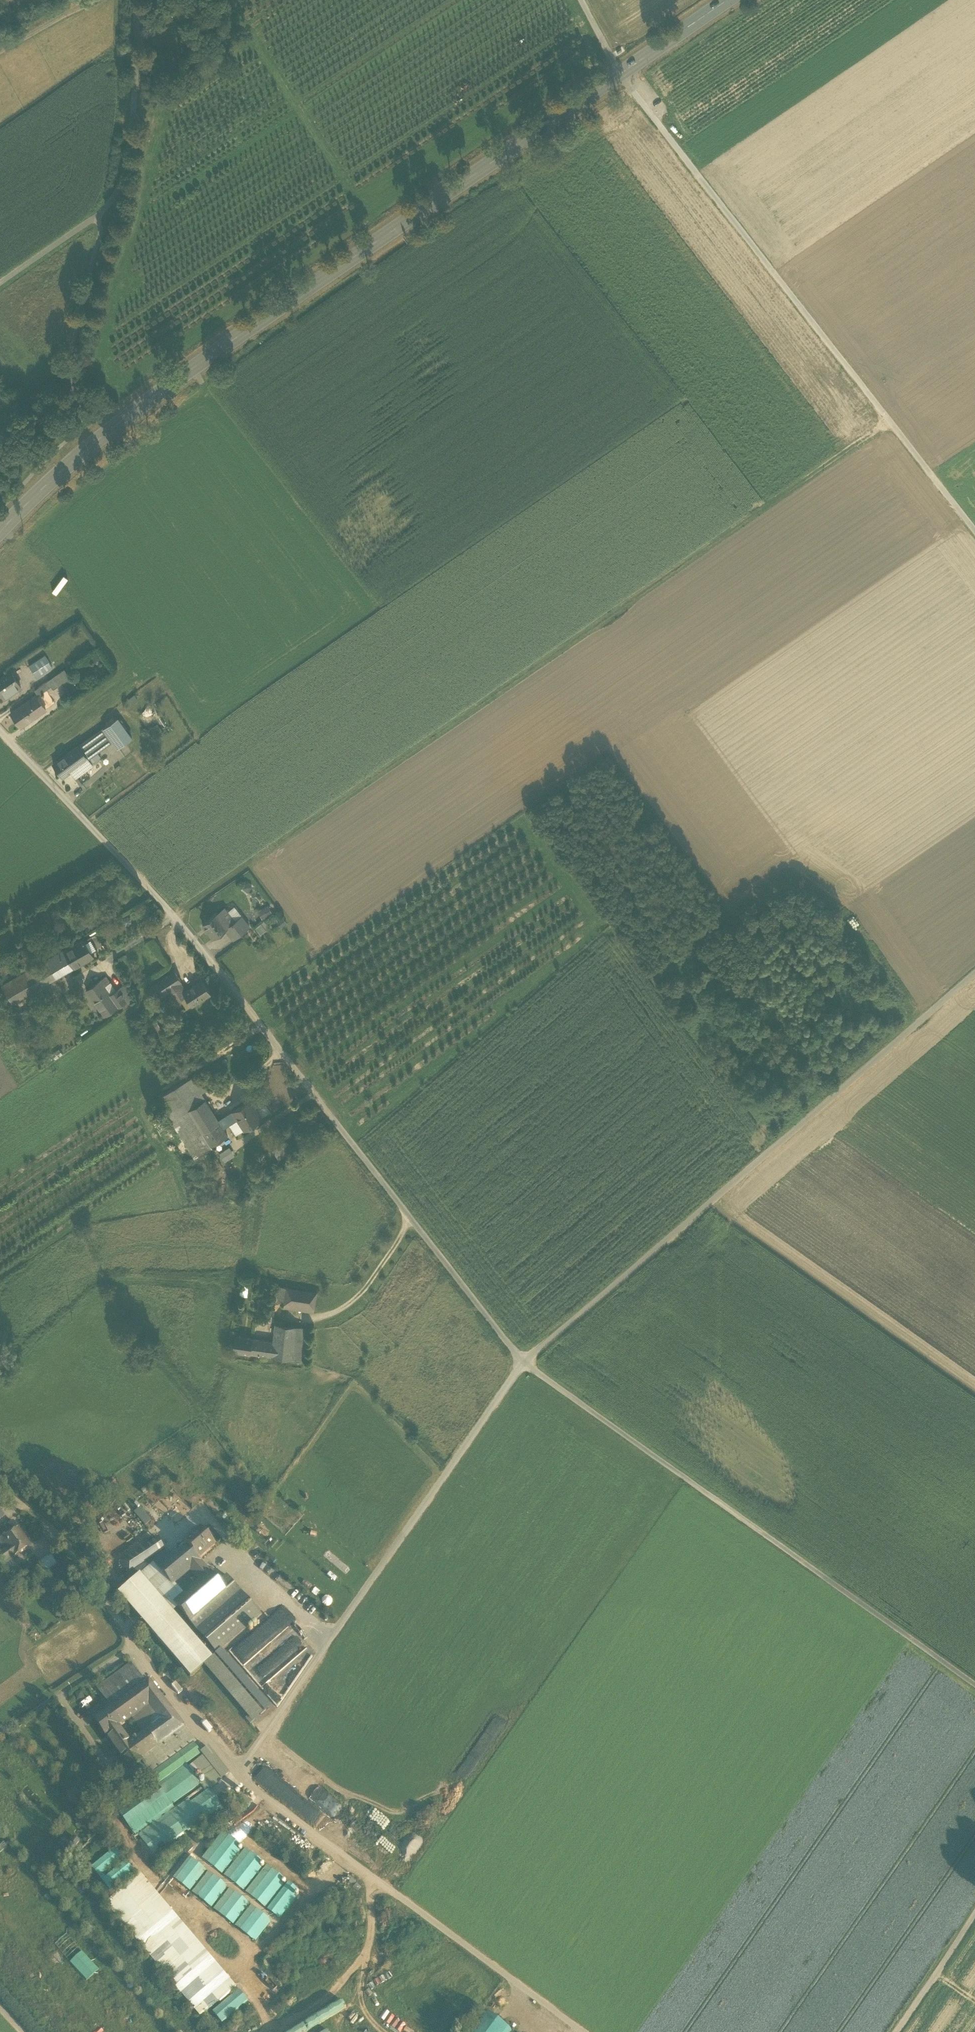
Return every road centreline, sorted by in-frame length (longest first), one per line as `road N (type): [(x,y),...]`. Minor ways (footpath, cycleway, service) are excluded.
road 1 (track): [(974,1685),(521,1363),(974,972)]
road 2 (primary): [(726,0),(192,367),(89,445),(0,532)]
road 3 (track): [(175,916),(891,422)]
road 4 (unclassified): [(521,1363),(234,1775),(135,1645)]
road 5 (track): [(582,0),(619,72),(974,530)]
road 6 (residential): [(413,1220),(175,916),(0,728)]
road 7 (track): [(581,2031),(234,1775)]
road 8 (unclassified): [(102,213),(117,193),(135,0)]
road 9 (unclassified): [(0,1487),(62,1533),(135,1645)]
road 10 (unclassified): [(281,1316),(331,1324),(413,1220)]
road 11 (residential): [(521,1363),(413,1220)]
road 12 (unclassified): [(135,1645),(0,1732)]
road 13 (track): [(894,2031),(974,1915)]
road 14 (track): [(0,281),(102,213)]

